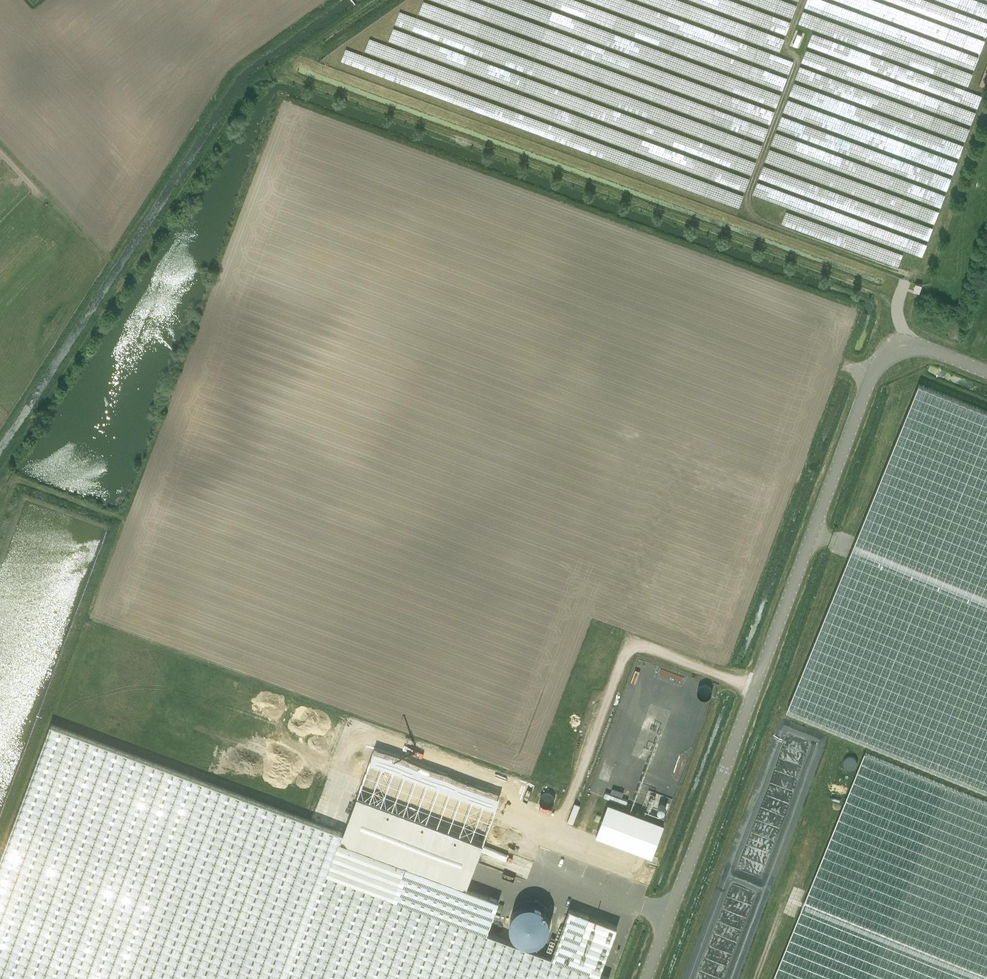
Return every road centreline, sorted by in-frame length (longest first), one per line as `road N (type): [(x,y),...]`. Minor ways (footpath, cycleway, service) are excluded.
road 1 (unclassified): [(986,373),(907,342),(877,364),(649,978)]

